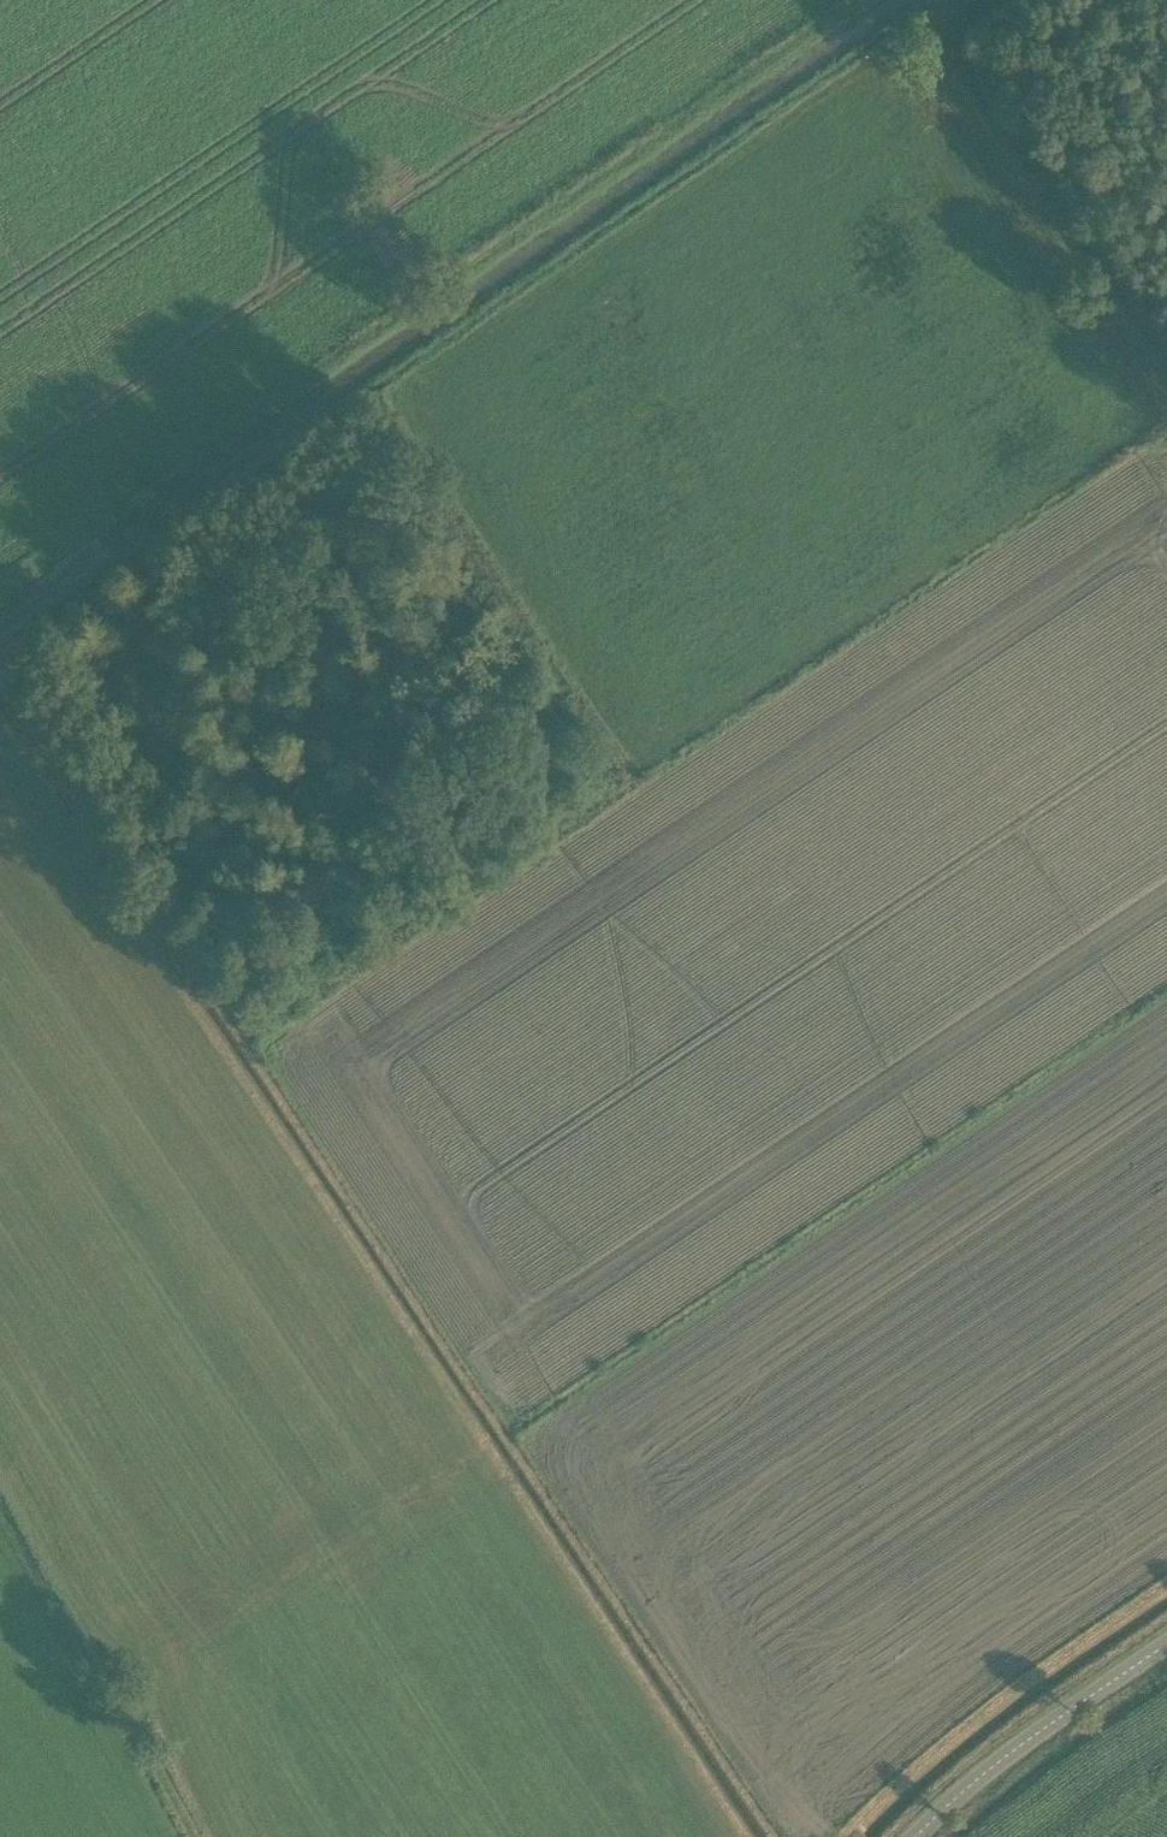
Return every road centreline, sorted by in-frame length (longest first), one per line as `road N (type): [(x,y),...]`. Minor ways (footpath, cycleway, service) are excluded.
road 1 (unclassified): [(901,1836),(1028,1718),(1166,1624)]

